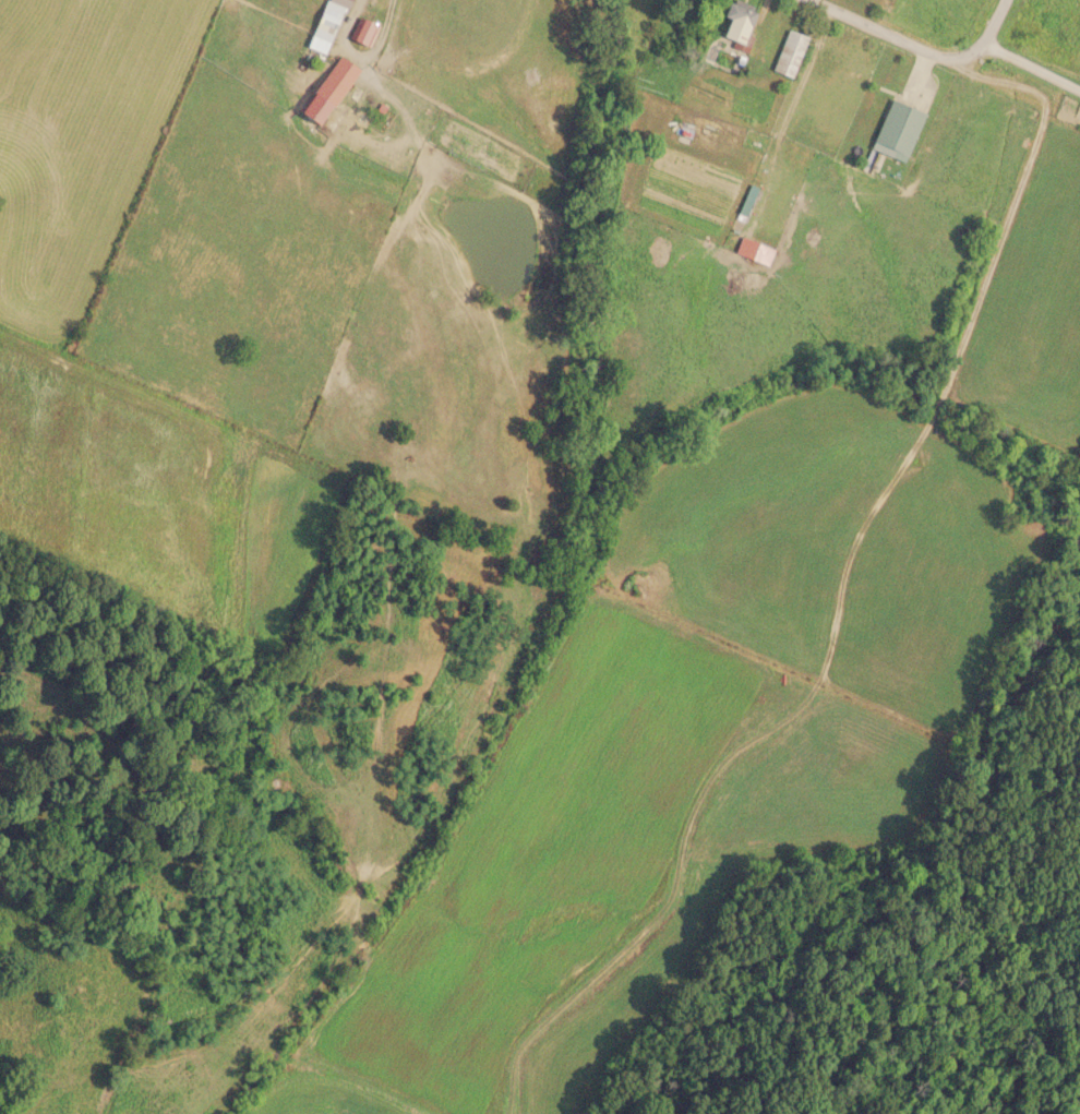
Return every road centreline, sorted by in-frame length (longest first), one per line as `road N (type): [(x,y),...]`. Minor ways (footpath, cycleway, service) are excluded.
road 1 (tertiary): [(808,0),(950,61),(979,47),(1000,0)]

